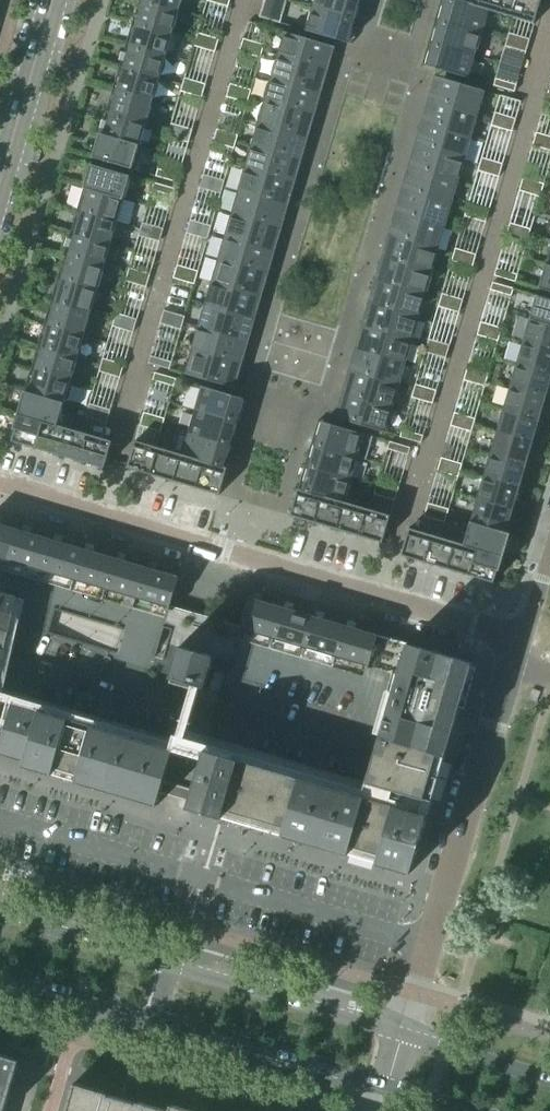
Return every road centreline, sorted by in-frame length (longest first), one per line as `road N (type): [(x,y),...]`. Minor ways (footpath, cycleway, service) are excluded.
road 1 (residential): [(521,638),(0,487)]
road 2 (secondary): [(404,1035),(50,932),(0,905)]
road 3 (residential): [(521,638),(404,1035)]
road 4 (secondary): [(0,974),(386,1086)]
road 5 (secondary): [(0,174),(50,0)]
road 6 (secondary): [(549,1079),(404,1035)]

